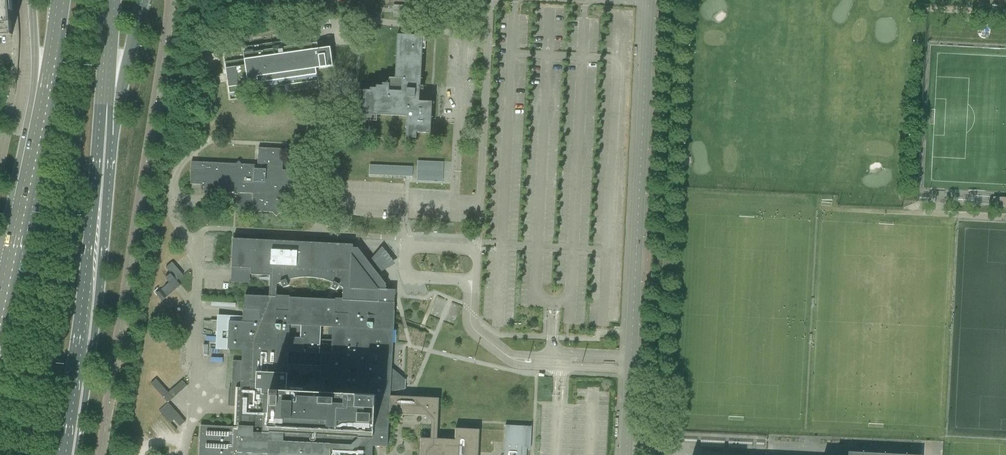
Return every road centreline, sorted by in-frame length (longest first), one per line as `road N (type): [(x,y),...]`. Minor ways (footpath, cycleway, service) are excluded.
road 1 (residential): [(626,454),(649,0)]
road 2 (primary): [(59,454),(104,97)]
road 3 (primary): [(76,454),(110,135)]
road 4 (primary): [(41,102),(0,291)]
road 5 (primary): [(110,135),(142,0)]

